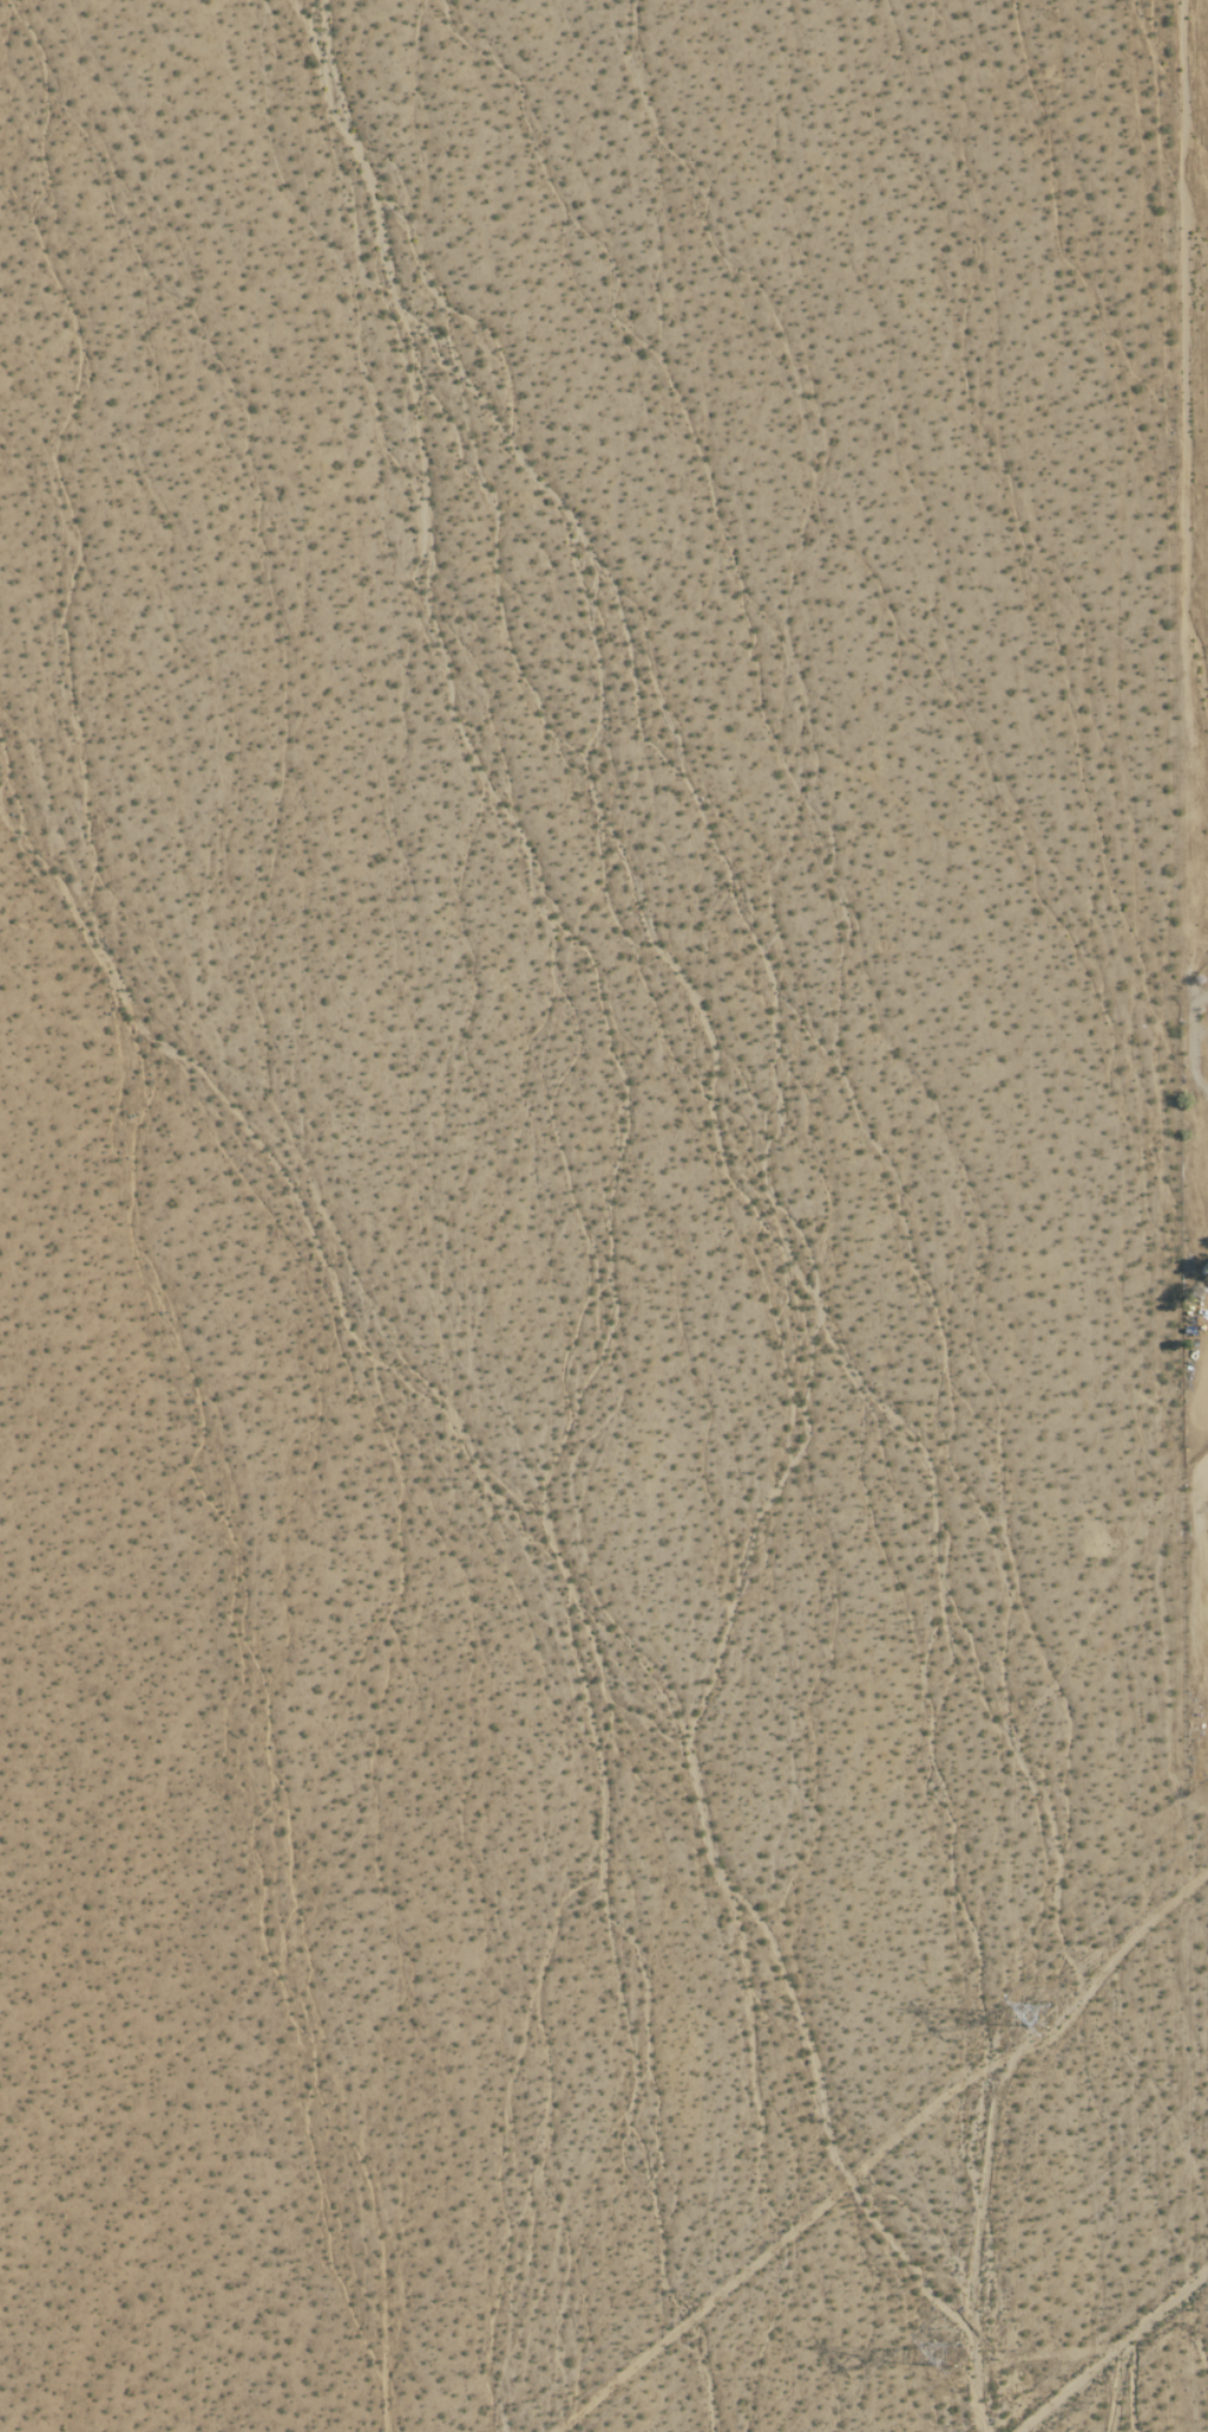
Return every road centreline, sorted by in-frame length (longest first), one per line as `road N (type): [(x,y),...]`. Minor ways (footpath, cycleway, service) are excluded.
road 1 (track): [(1048,2431),(1207,2293)]

